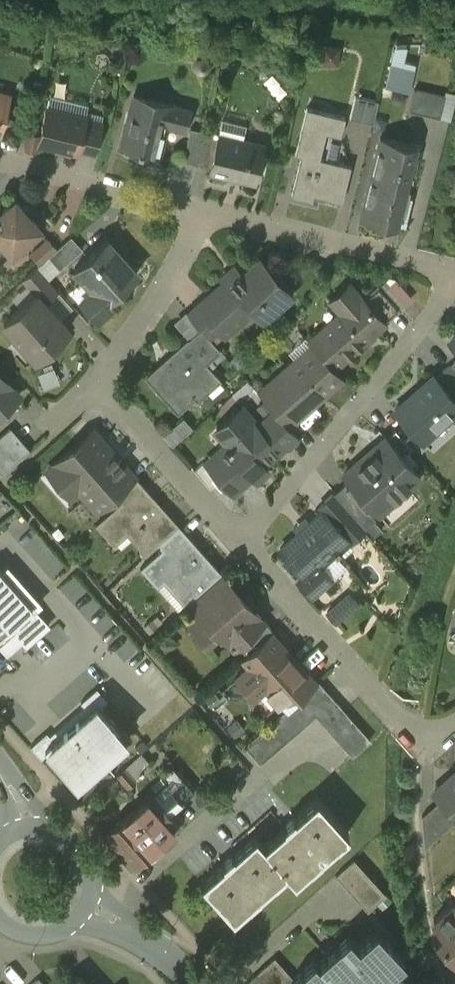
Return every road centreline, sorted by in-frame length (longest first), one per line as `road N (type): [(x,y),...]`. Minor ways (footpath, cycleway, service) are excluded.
road 1 (residential): [(454,280),(245,542)]
road 2 (residential): [(454,729),(447,736),(398,723),(245,542)]
road 3 (residential): [(214,217),(454,274)]
road 4 (residential): [(0,156),(214,217)]
road 5 (residential): [(245,542),(98,383)]
road 6 (residential): [(214,217),(182,285),(98,383)]
road 7 (tertiary): [(191,983),(136,933),(85,907)]
road 8 (tertiary): [(85,907),(86,856),(61,833),(26,830)]

